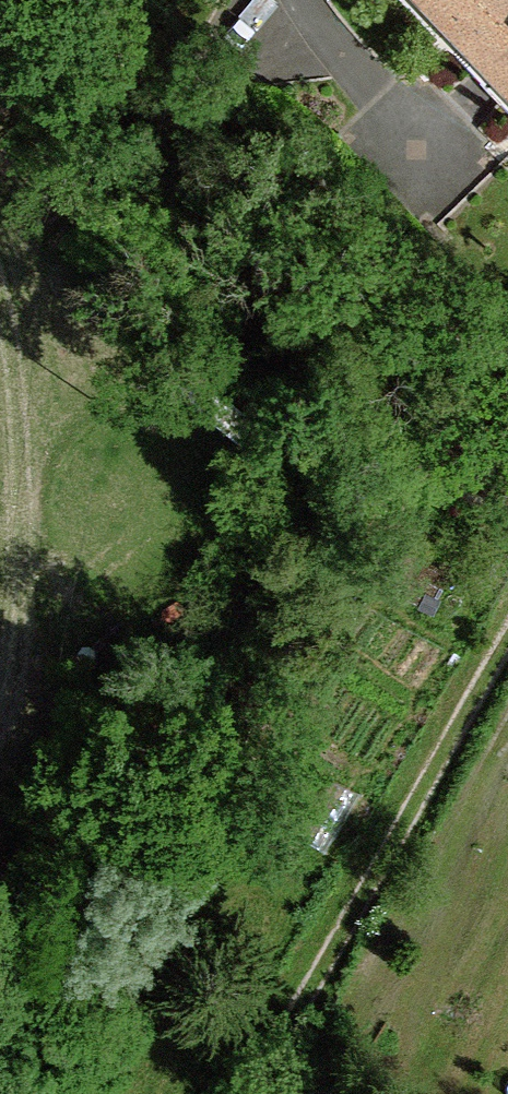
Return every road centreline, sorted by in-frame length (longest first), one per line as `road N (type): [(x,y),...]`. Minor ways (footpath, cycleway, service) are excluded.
road 1 (track): [(42,0),(363,272),(507,367)]
road 2 (track): [(507,626),(243,1093)]
road 3 (track): [(0,588),(10,655),(0,741)]

